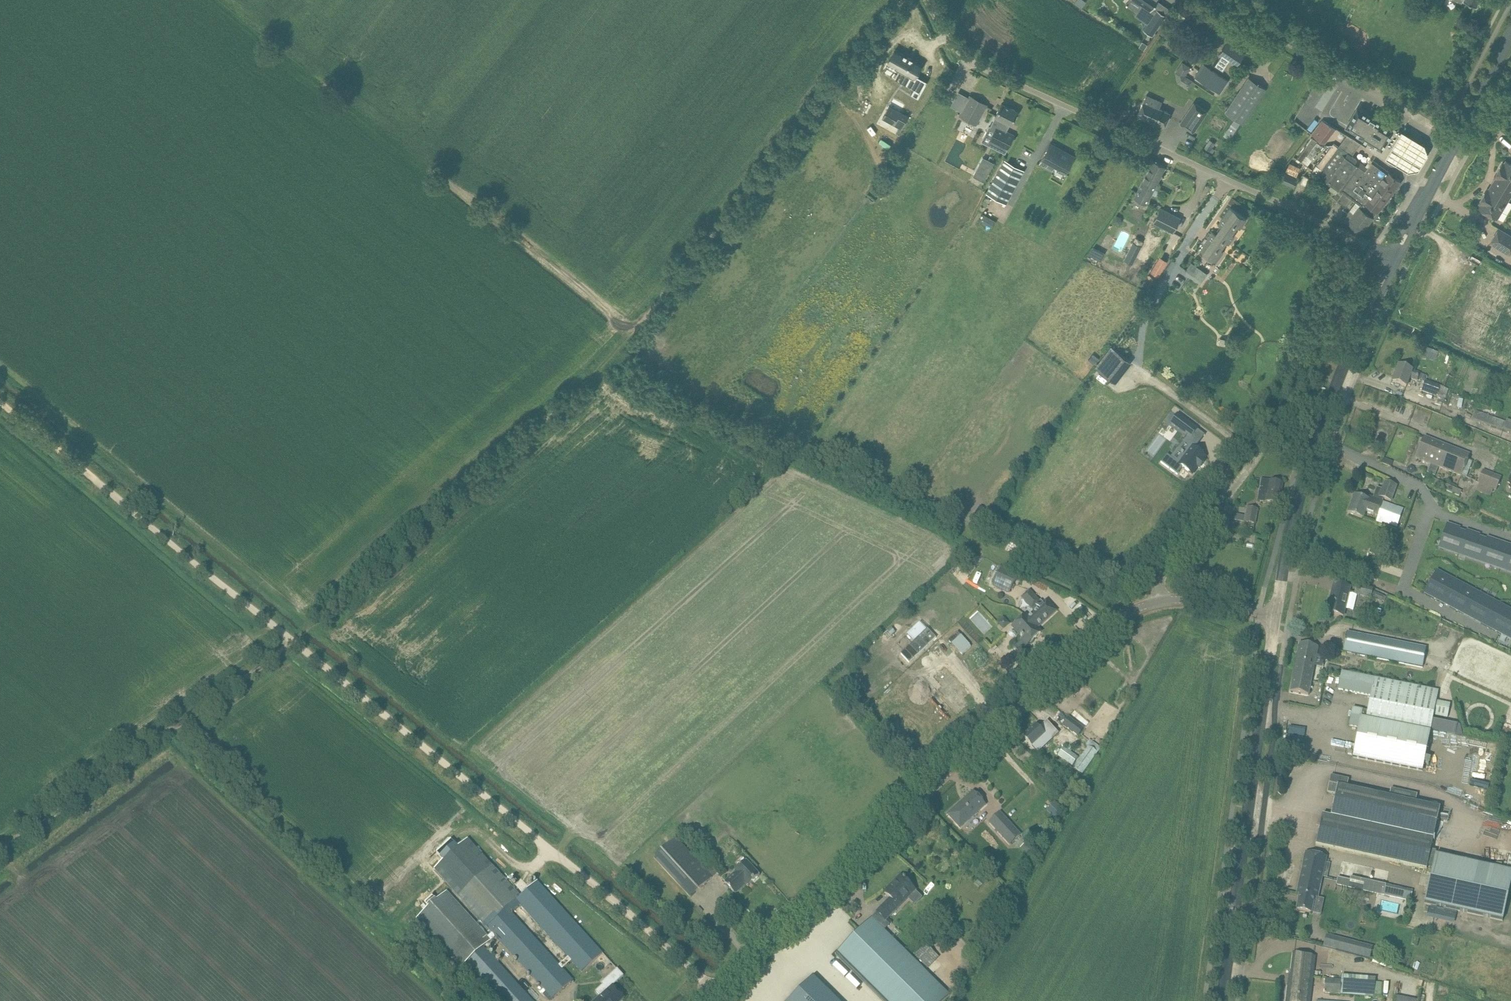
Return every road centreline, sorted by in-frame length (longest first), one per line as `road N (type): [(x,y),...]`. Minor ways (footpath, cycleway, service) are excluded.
road 1 (track): [(292,642),(634,331),(902,0)]
road 2 (tertiary): [(700,1000),(1064,656),(1120,617),(1187,600),(1275,619)]
road 3 (track): [(292,642),(713,988)]
road 4 (unclassified): [(1391,256),(969,61),(946,35),(933,0)]
road 5 (tertiary): [(1223,1000),(1275,619)]
road 6 (track): [(292,642),(0,402)]
road 7 (track): [(0,849),(292,642)]
road 8 (unclassified): [(1457,141),(1224,0)]
road 9 (residential): [(1433,509),(1403,591),(1494,638)]
road 10 (tertiary): [(1275,619),(1316,441)]
road 11 (residential): [(1433,509),(1419,485),(1316,441)]
road 12 (tertiary): [(1316,441),(1365,319)]

